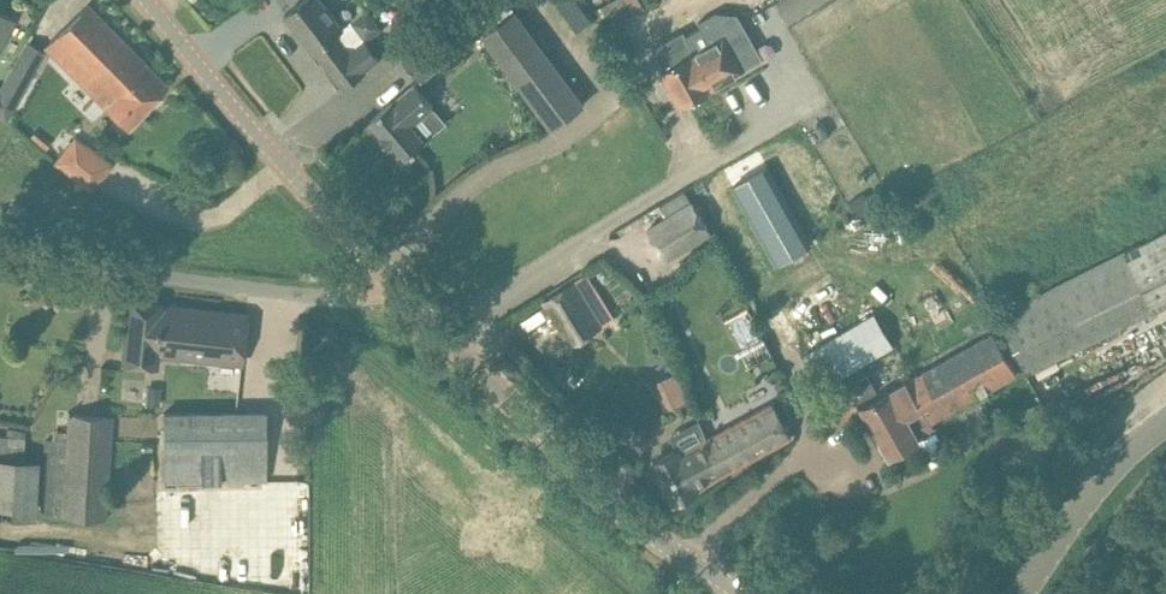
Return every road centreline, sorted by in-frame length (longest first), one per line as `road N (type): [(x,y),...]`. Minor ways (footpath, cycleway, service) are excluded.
road 1 (tertiary): [(727,593),(579,470),(394,282)]
road 2 (residential): [(394,282),(365,295),(300,296),(0,252)]
road 3 (tertiary): [(394,282),(144,0)]
road 4 (tertiary): [(1023,593),(1117,460),(1165,419)]

